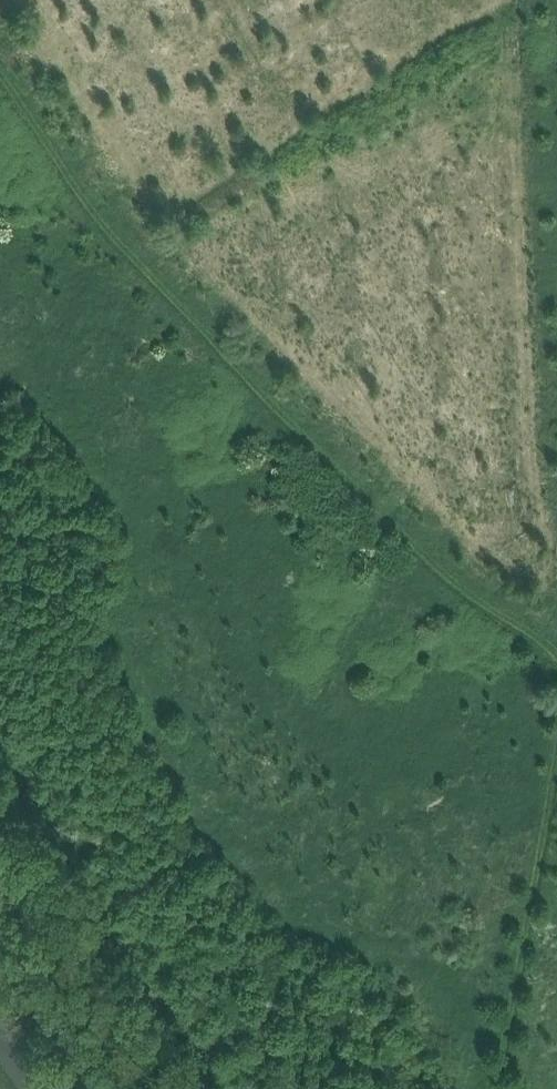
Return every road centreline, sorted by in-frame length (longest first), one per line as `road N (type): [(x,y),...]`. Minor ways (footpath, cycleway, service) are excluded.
road 1 (track): [(0,71),(126,253),(433,564),(556,654)]
road 2 (track): [(556,760),(501,1088)]
road 3 (track): [(554,0),(556,129)]

